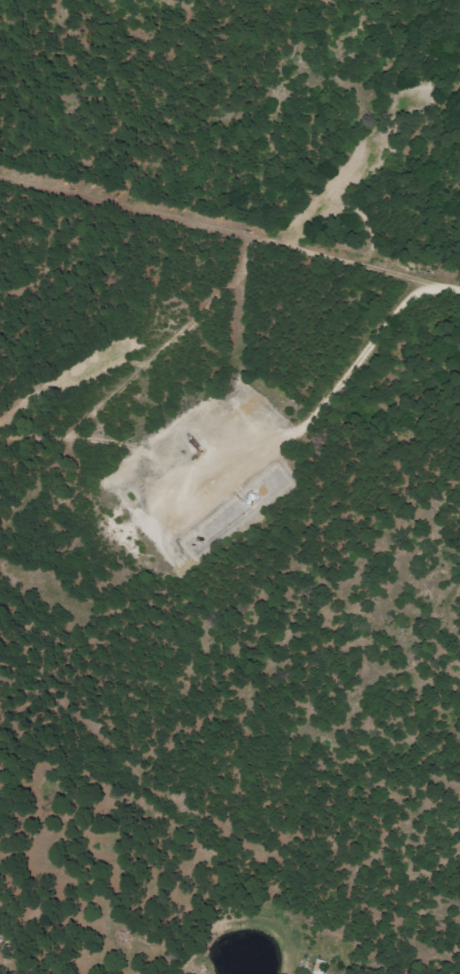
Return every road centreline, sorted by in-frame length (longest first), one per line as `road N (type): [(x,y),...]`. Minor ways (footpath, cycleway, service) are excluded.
road 1 (residential): [(222,490),(308,418),(377,343),(398,305),(429,286),(459,286)]

